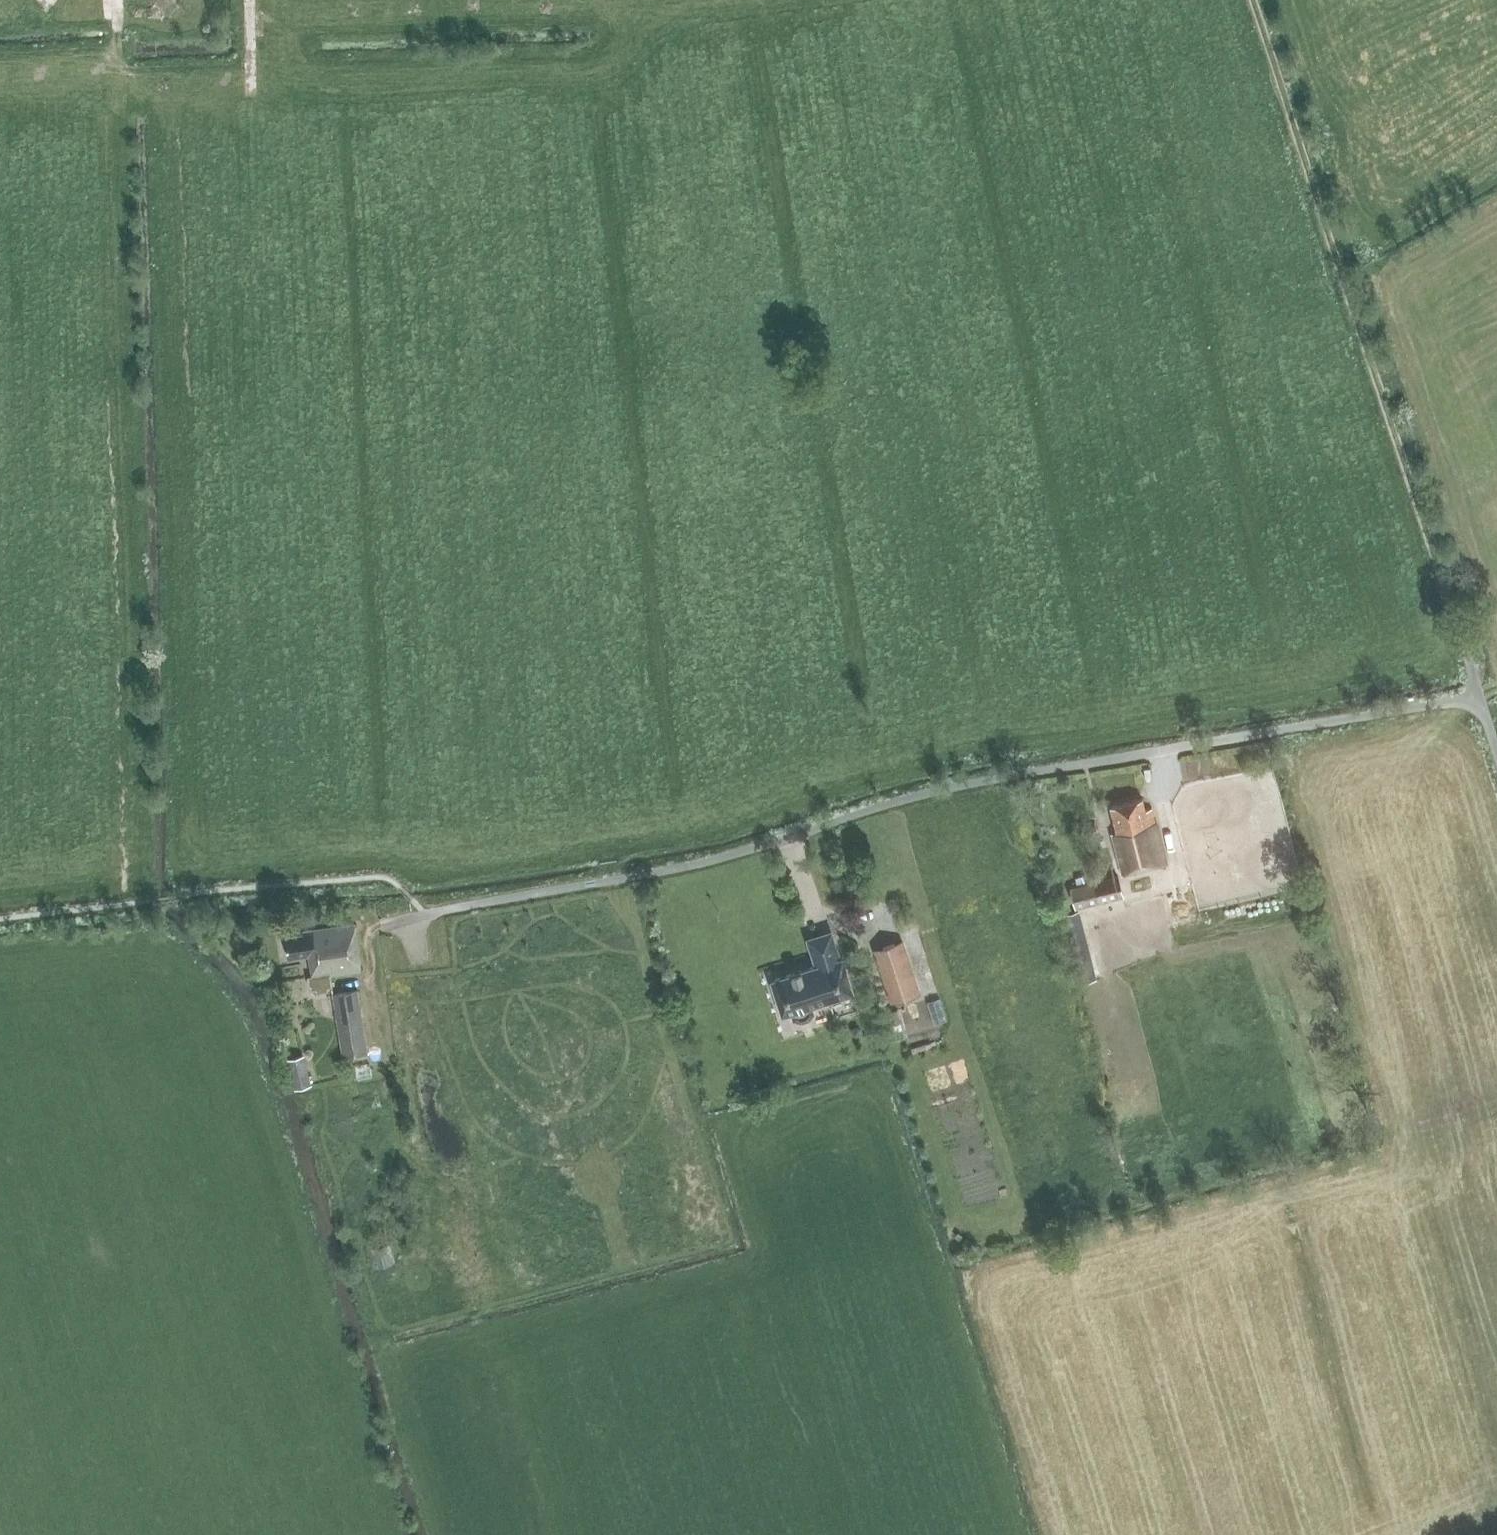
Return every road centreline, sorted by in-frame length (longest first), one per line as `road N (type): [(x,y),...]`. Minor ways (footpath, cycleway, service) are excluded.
road 1 (unclassified): [(426,914),(702,862),(965,784),(1478,698),(1496,759)]
road 2 (track): [(1478,698),(1255,0)]

